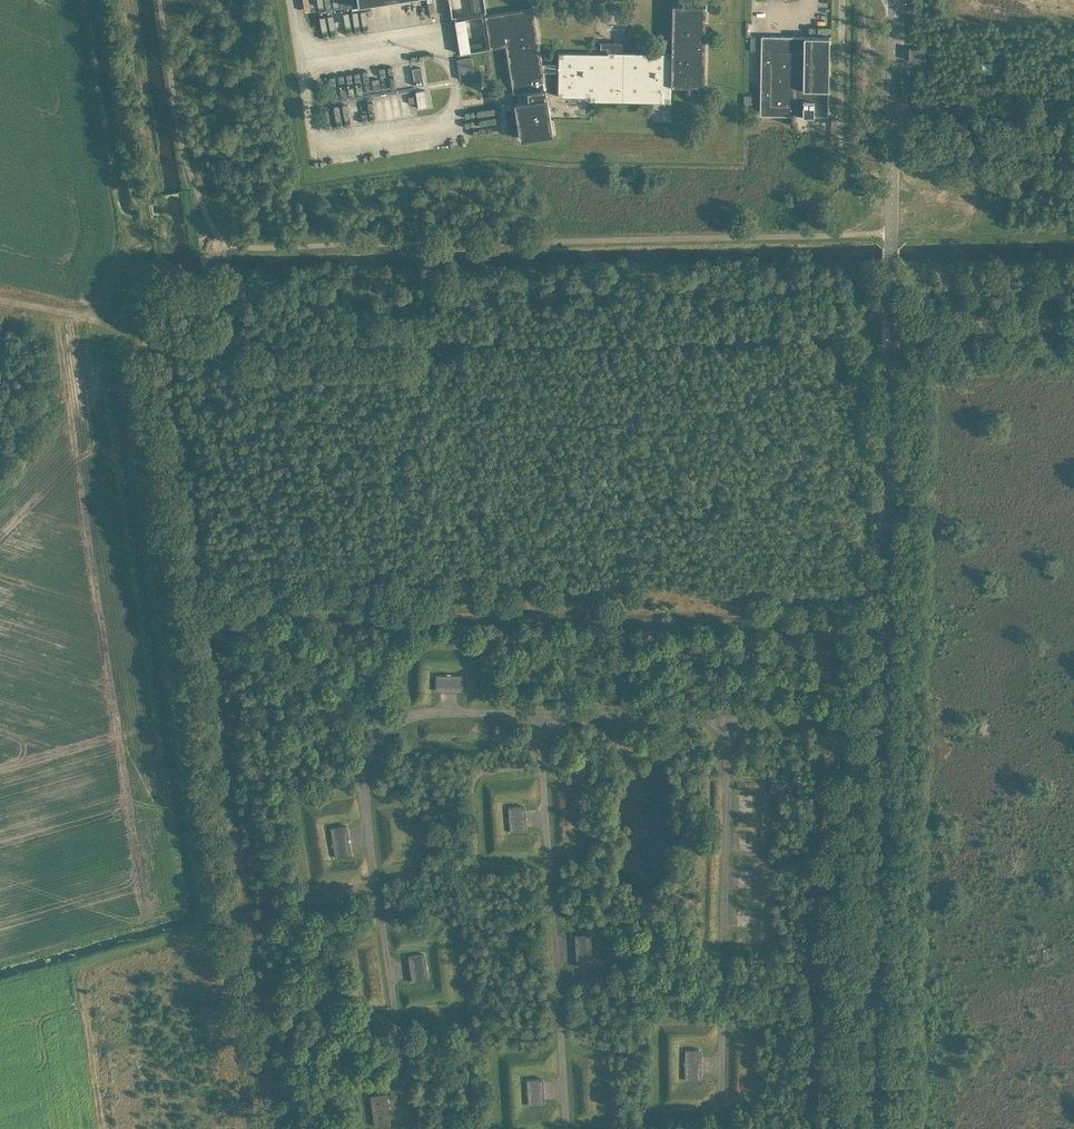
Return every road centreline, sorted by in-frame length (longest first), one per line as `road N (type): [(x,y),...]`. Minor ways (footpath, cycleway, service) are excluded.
road 1 (track): [(237,1128),(120,334),(97,320),(0,301)]
road 2 (unclassified): [(876,1128),(890,326)]
road 3 (unclassified): [(890,326),(895,0)]
road 4 (unclassified): [(1073,324),(890,326)]

